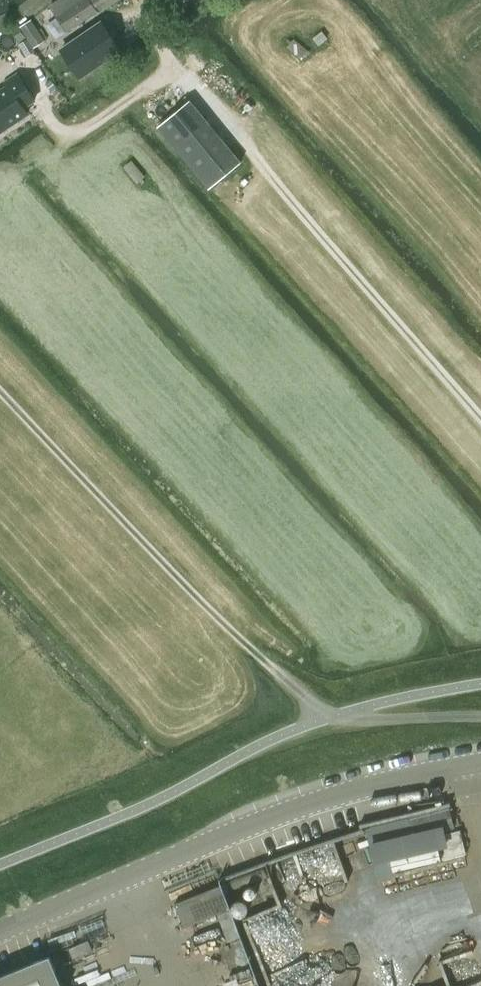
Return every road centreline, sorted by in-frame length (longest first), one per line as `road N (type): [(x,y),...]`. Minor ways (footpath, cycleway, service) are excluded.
road 1 (tertiary): [(0,930),(307,805),(480,763)]

